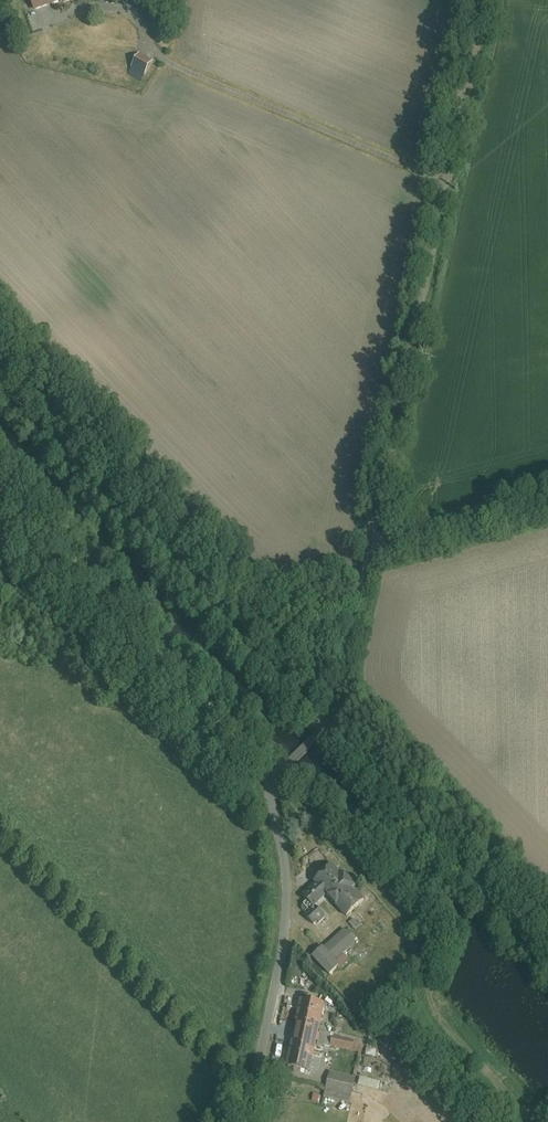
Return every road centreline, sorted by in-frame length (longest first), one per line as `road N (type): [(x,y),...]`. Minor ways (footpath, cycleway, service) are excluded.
road 1 (unclassified): [(485,0),(369,547)]
road 2 (track): [(539,1121),(433,1016),(425,939),(273,780)]
road 3 (unclassified): [(0,500),(273,780)]
road 4 (unclassified): [(246,1121),(286,925),(273,780)]
road 5 (unclassified): [(329,726),(547,955)]
road 6 (unclassified): [(369,547),(386,549),(547,508)]
road 7 (unclassified): [(329,726),(359,608)]

